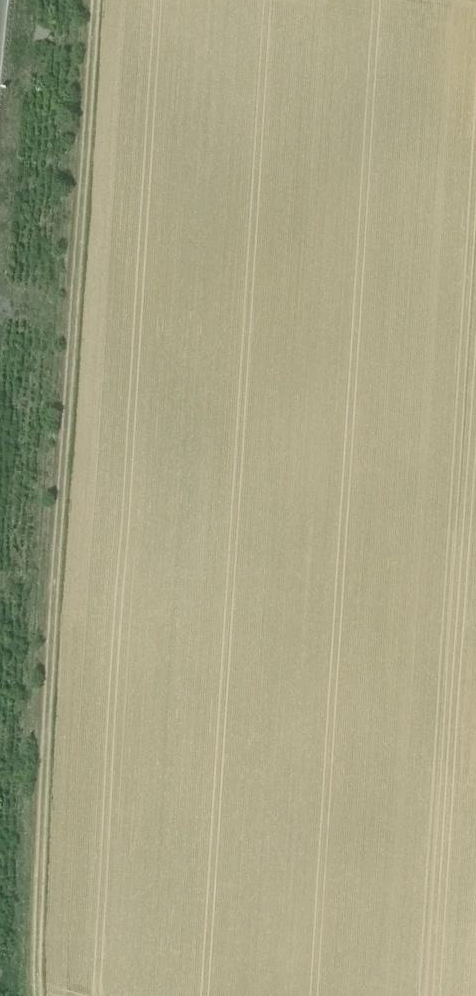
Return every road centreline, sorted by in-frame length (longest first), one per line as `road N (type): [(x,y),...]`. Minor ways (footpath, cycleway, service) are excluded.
road 1 (track): [(98,0),(37,995)]

